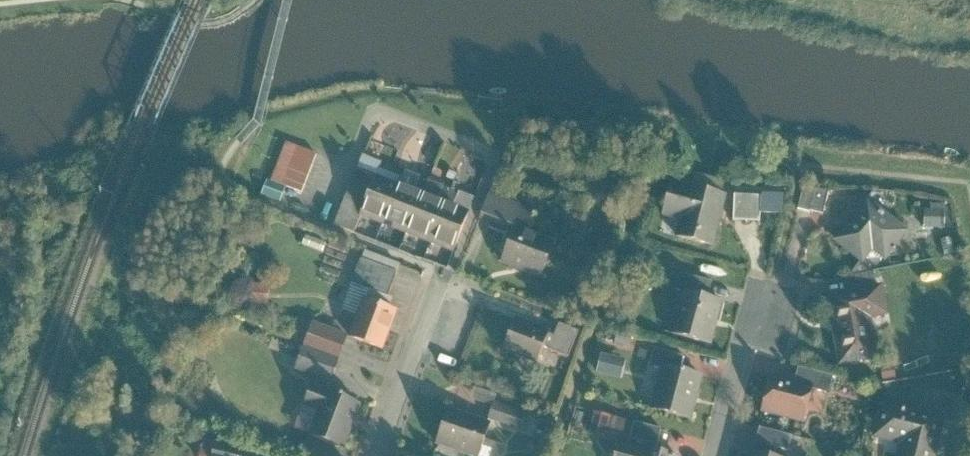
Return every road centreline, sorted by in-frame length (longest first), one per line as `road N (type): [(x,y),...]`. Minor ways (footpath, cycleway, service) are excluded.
road 1 (residential): [(379,455),(442,273)]
road 2 (residential): [(716,455),(754,308)]

